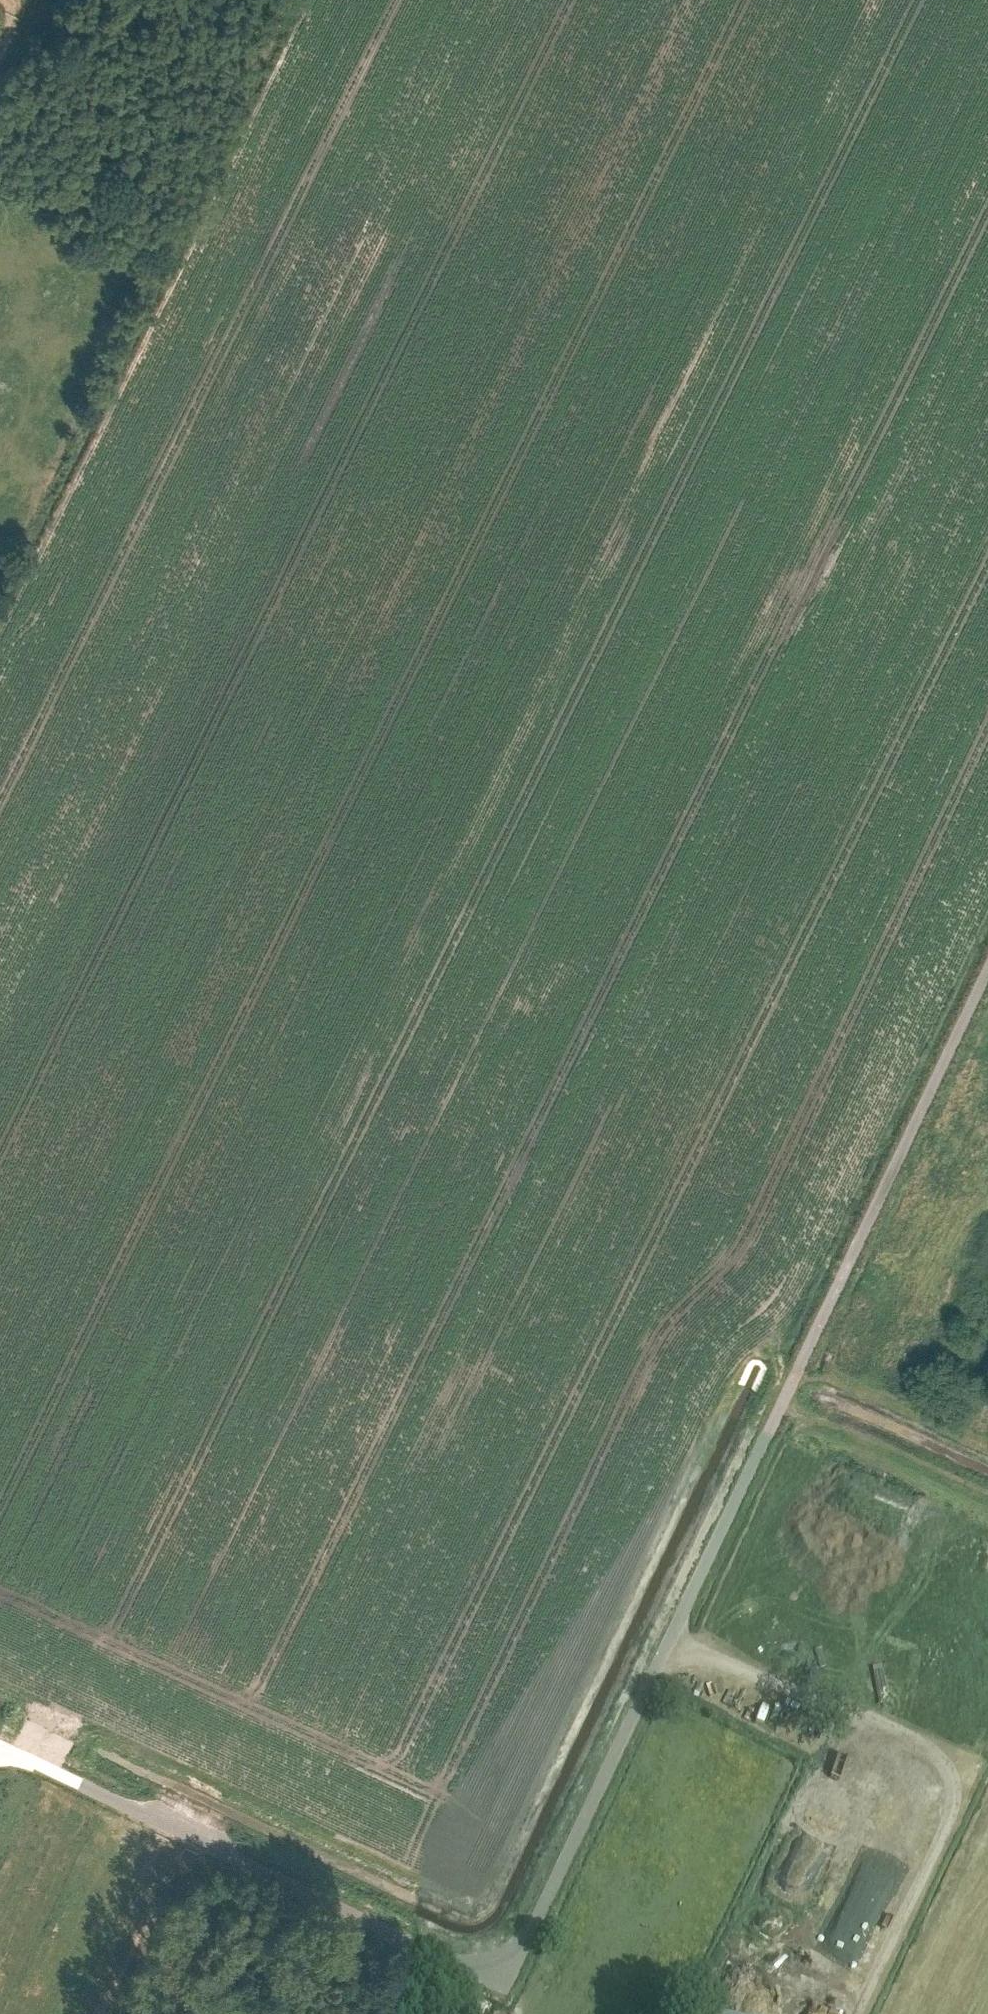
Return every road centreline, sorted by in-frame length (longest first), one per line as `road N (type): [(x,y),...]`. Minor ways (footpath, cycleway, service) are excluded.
road 1 (unclassified): [(501,1984),(987,967)]
road 2 (unclassified): [(182,1830),(501,1984)]
road 3 (unclassified): [(93,2013),(182,1830)]
road 4 (unclassified): [(182,1830),(0,1744)]

